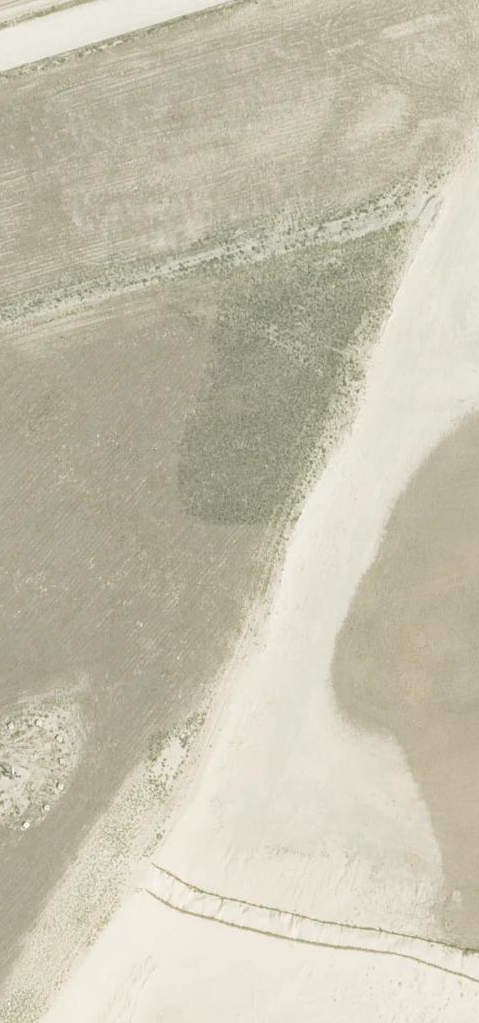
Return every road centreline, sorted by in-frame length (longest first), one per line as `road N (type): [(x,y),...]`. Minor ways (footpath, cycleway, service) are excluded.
road 1 (unclassified): [(215,67),(406,98),(444,88),(460,59),(452,31),(439,18),(406,10),(253,49)]
road 2 (unclassified): [(0,134),(215,67)]

